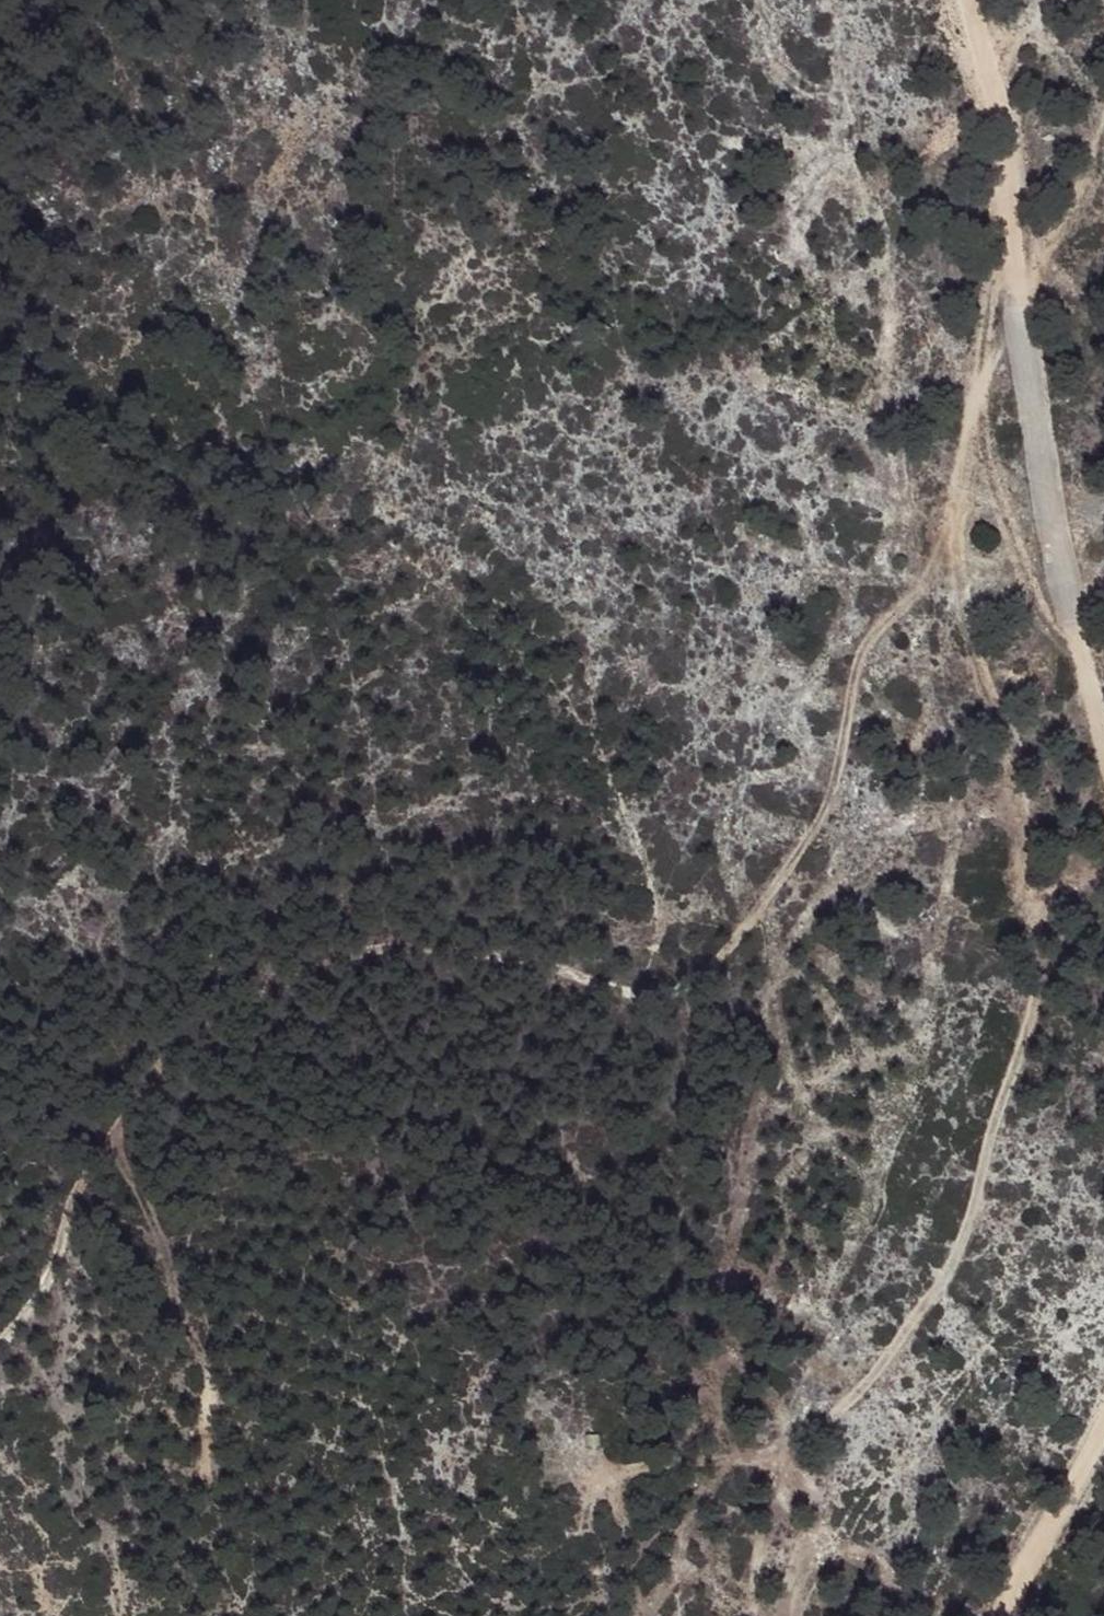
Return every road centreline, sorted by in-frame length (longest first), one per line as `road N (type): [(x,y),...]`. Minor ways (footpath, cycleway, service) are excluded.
road 1 (track): [(1103,795),(1096,682),(1020,316),(972,0)]
road 2 (track): [(1003,1615),(1103,1427)]

